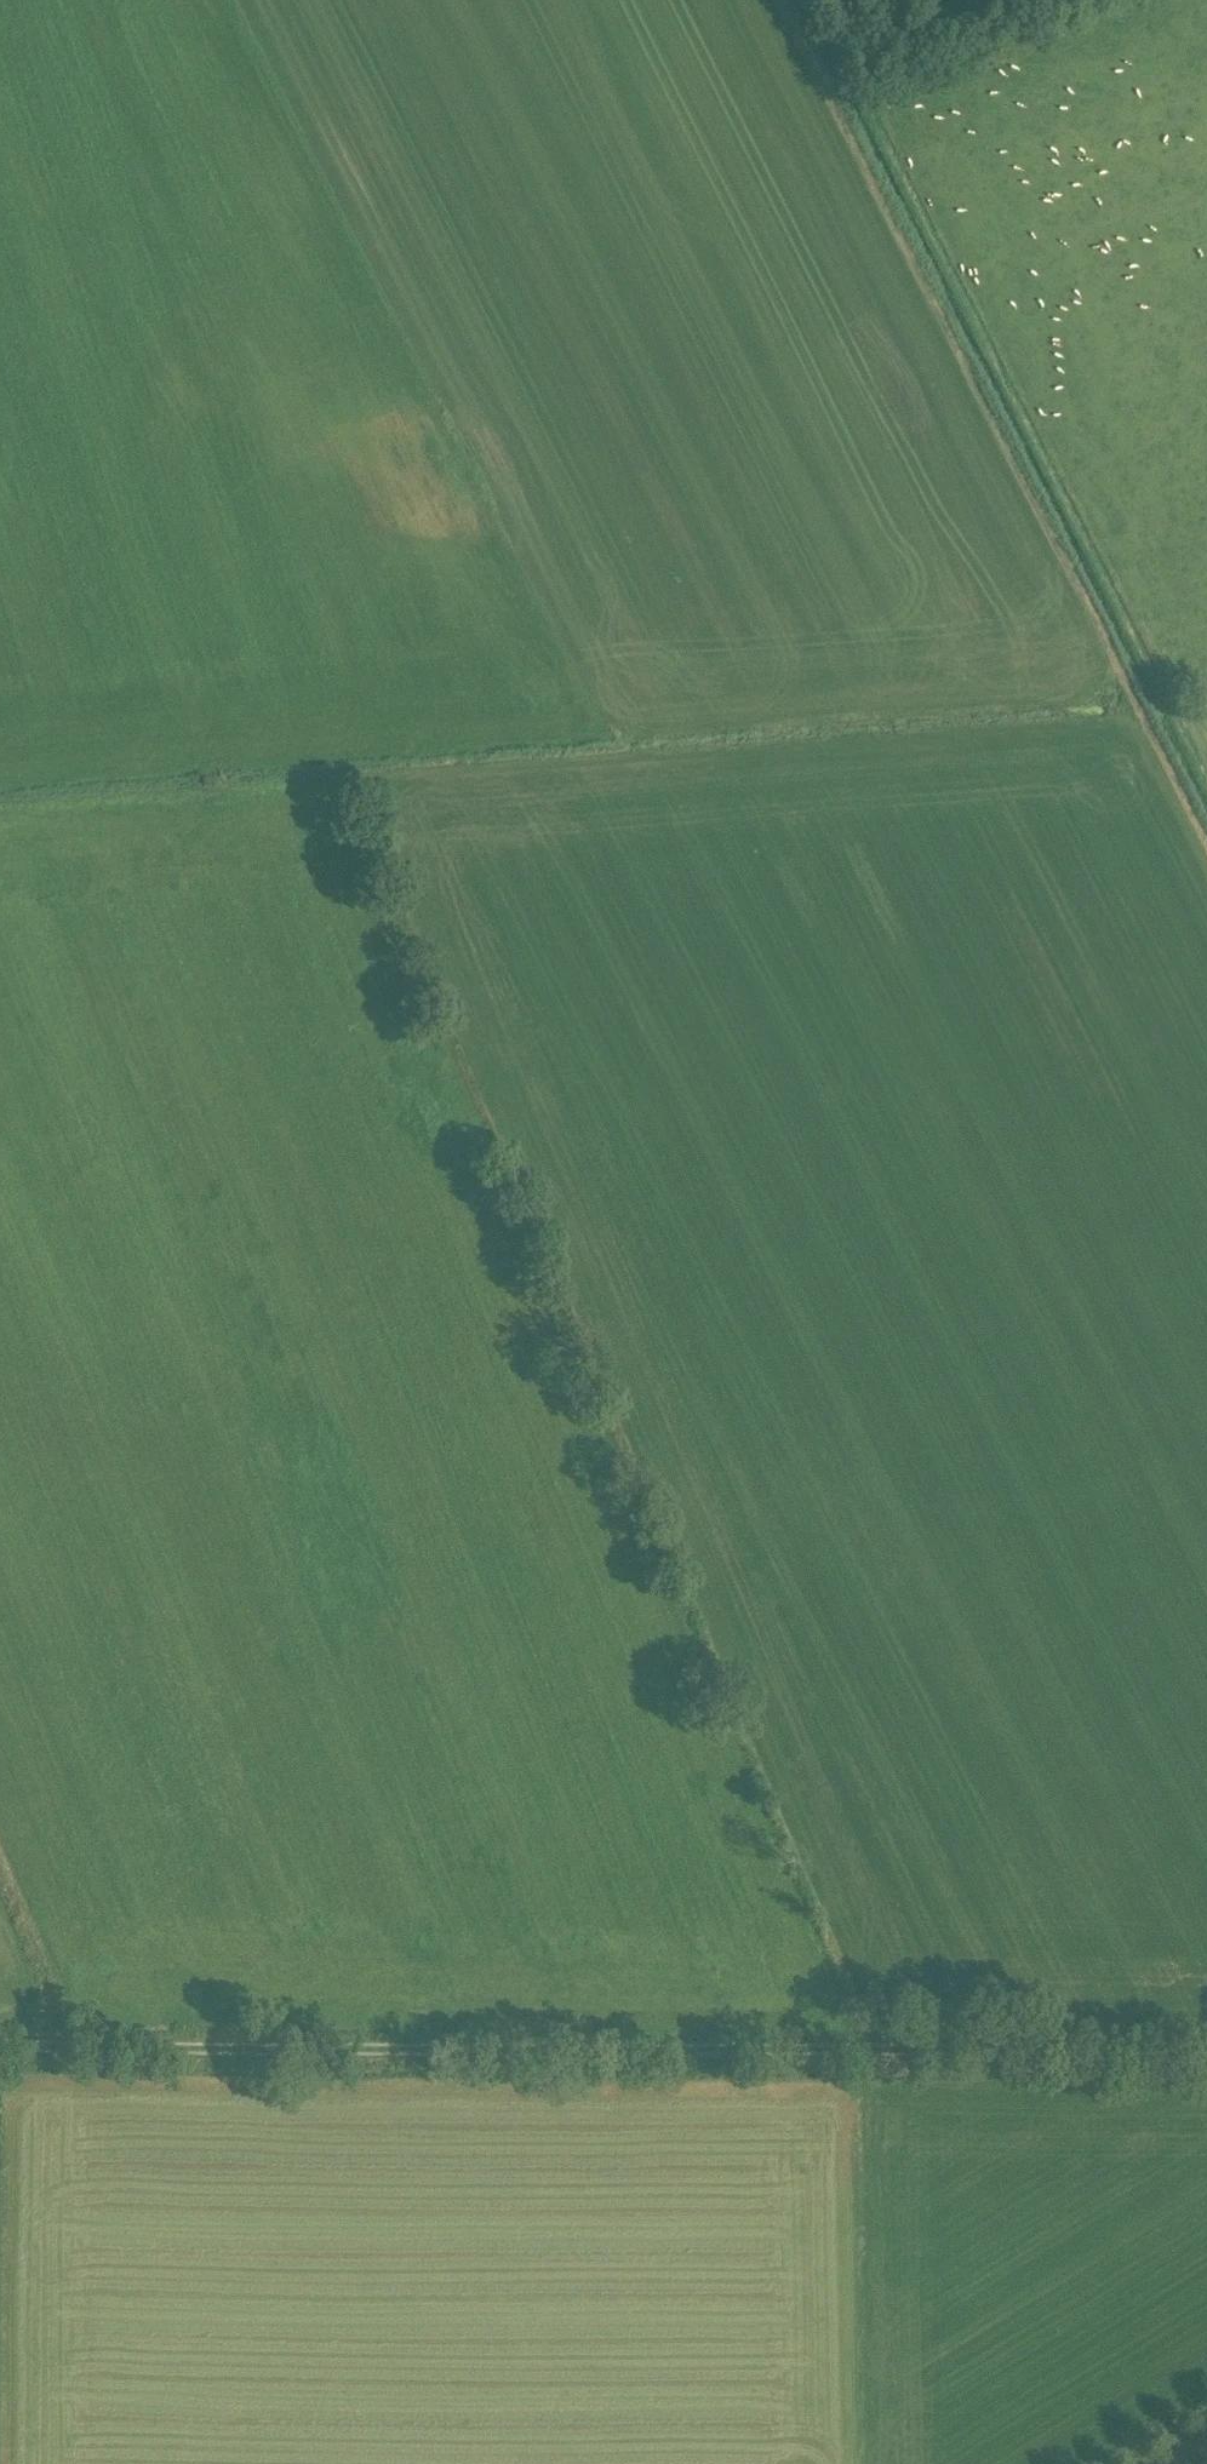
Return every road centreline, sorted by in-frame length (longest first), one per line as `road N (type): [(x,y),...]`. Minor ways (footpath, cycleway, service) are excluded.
road 1 (track): [(1206,2054),(0,2045)]

